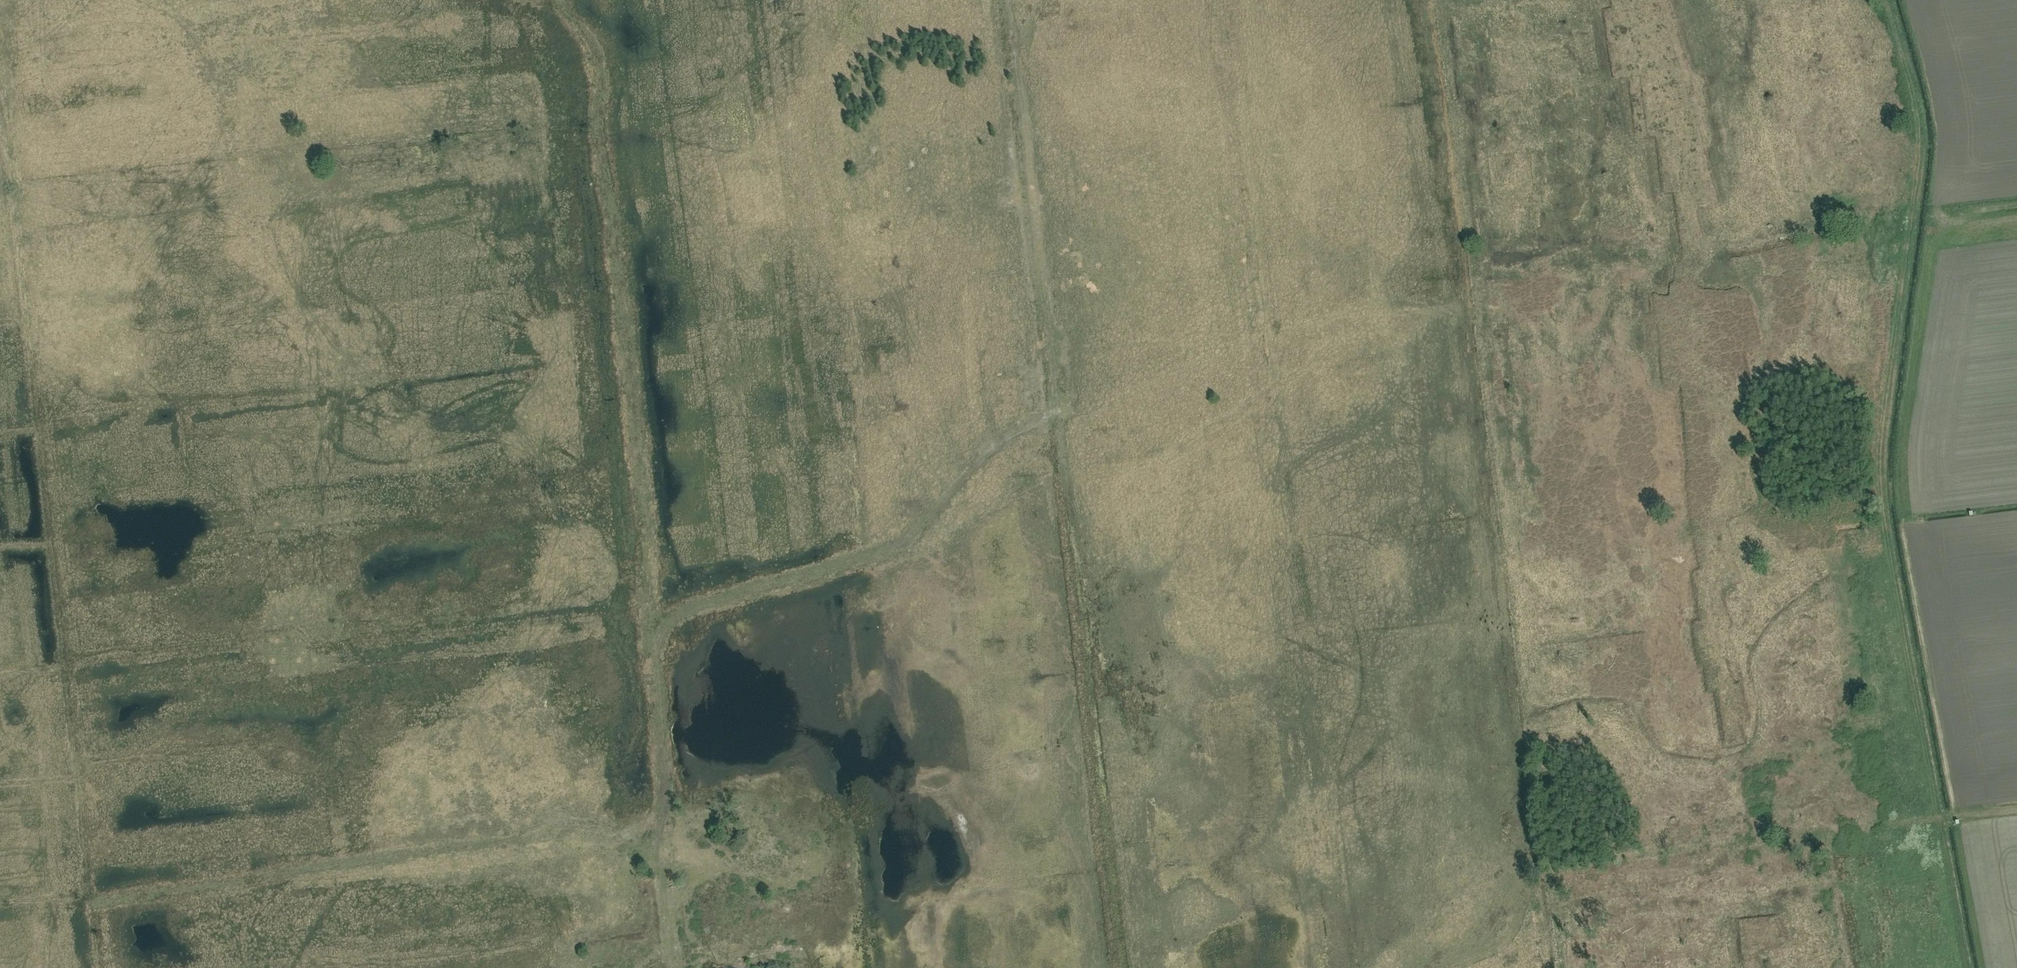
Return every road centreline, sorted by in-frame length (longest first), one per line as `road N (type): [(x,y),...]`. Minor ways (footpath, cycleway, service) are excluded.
road 1 (track): [(1967,967),(1885,521),(1888,371),(1925,142),(1888,0)]
road 2 (track): [(1444,967),(1506,941),(1532,875)]

